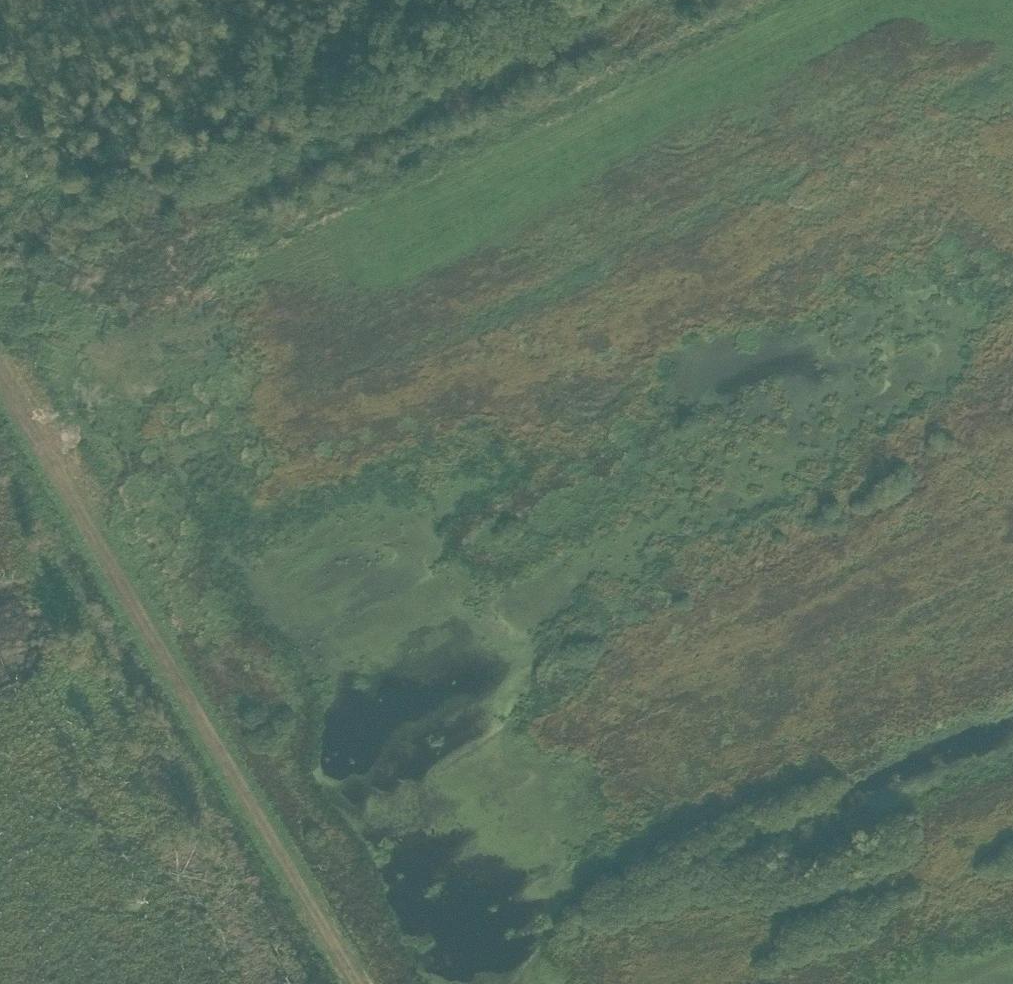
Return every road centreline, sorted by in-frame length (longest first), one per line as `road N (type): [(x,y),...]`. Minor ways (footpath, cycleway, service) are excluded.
road 1 (track): [(349,983),(0,379)]

